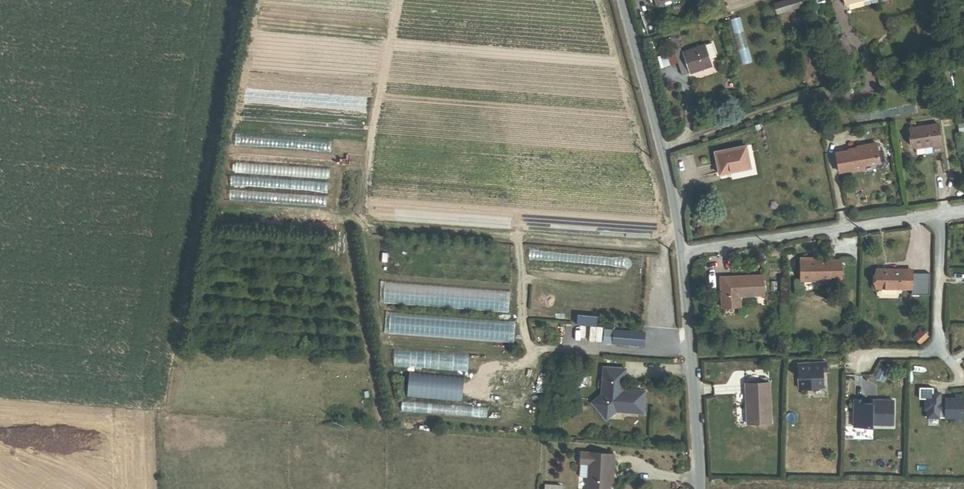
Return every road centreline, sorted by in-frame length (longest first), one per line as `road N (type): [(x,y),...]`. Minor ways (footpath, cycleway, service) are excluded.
road 1 (residential): [(963,212),(681,252)]
road 2 (residential): [(621,0),(681,252)]
road 3 (residential): [(681,252),(698,488)]

